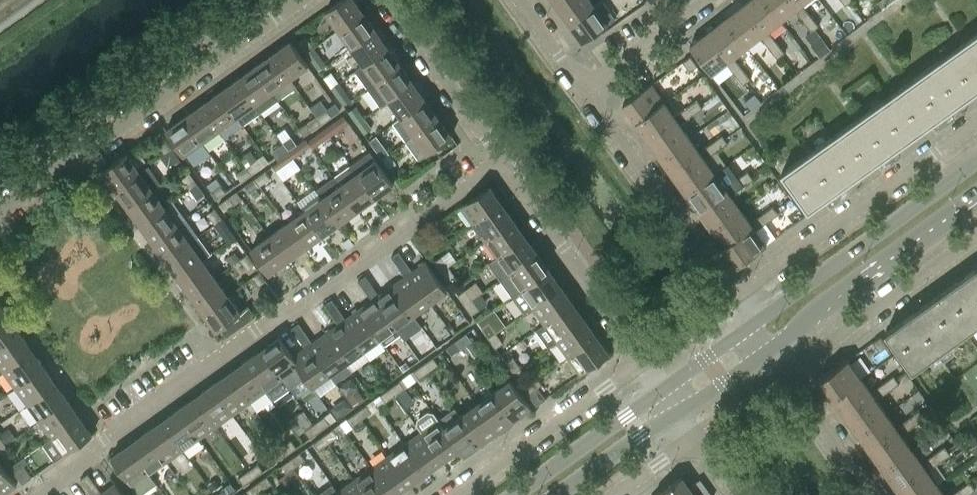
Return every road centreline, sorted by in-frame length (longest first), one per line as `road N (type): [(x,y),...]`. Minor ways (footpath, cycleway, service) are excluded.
road 1 (residential): [(35,494),(223,354),(502,162)]
road 2 (residential): [(0,211),(295,0)]
road 3 (residential): [(730,298),(976,127)]
road 4 (secondary): [(976,158),(751,327)]
road 5 (secondary): [(768,351),(976,197)]
road 6 (residential): [(730,298),(585,90)]
road 7 (residential): [(502,162),(643,360)]
road 8 (residential): [(784,374),(976,235)]
road 9 (residential): [(643,360),(454,494)]
road 10 (residential): [(386,0),(502,162)]
road 11 (secondary): [(664,390),(516,494)]
road 12 (residential): [(585,90),(702,0)]
road 13 (secondary): [(557,494),(681,414)]
road 14 (residential): [(869,494),(784,374)]

